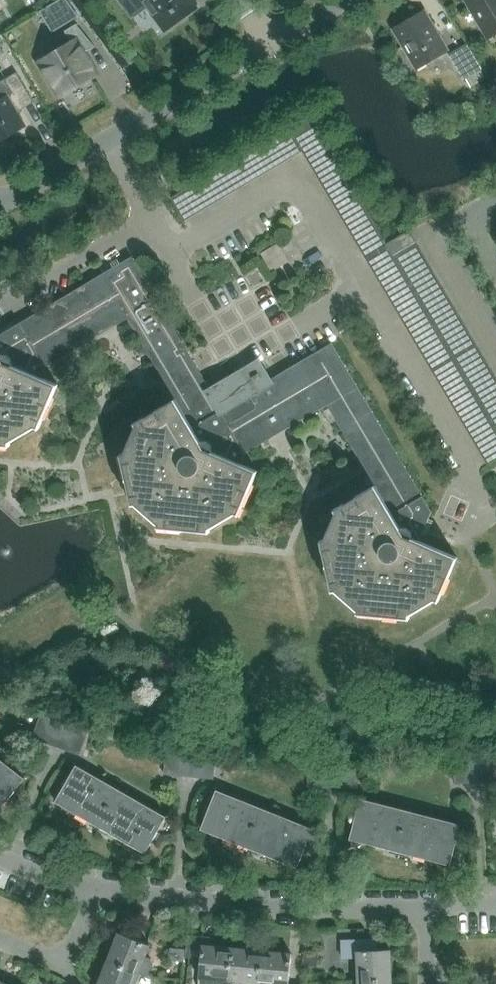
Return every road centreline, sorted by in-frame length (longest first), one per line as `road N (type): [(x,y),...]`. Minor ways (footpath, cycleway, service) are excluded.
road 1 (residential): [(0,863),(95,890),(268,906),(495,907)]
road 2 (residential): [(0,207),(272,43)]

